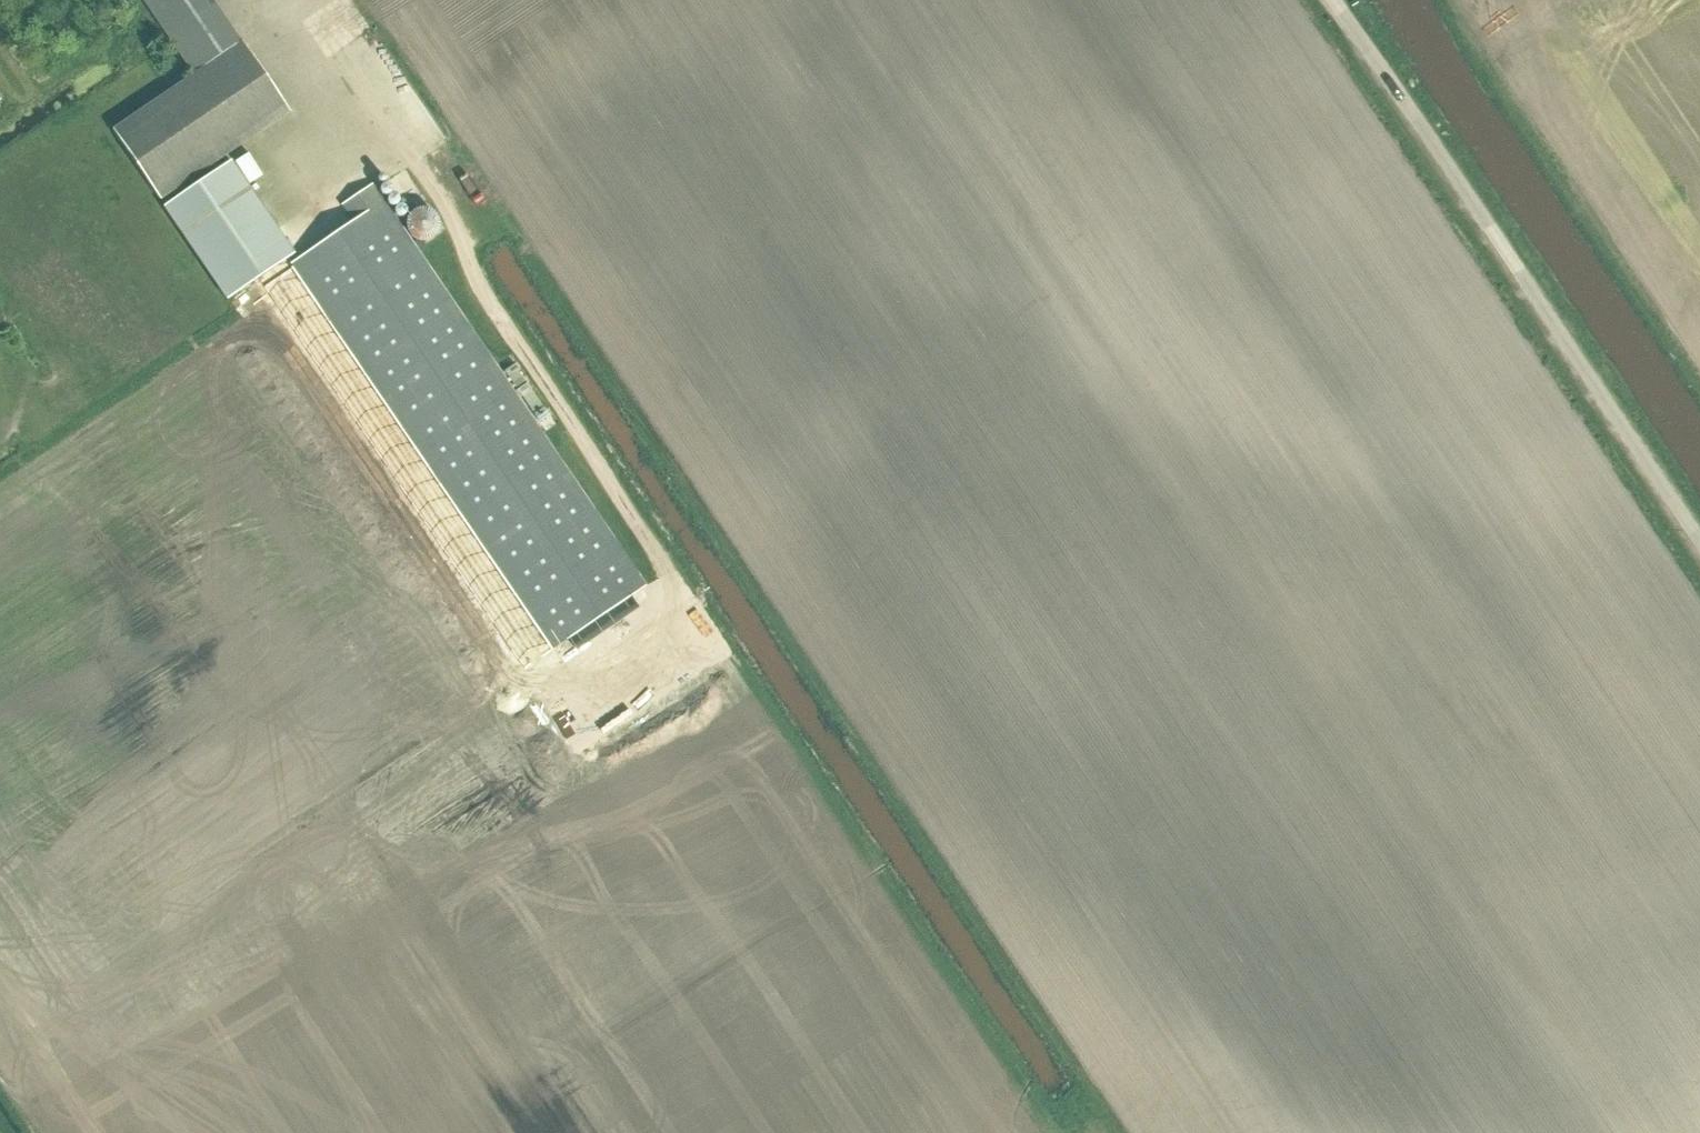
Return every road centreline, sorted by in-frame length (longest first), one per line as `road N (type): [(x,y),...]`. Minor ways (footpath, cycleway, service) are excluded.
road 1 (unclassified): [(1699,545),(1334,0)]

